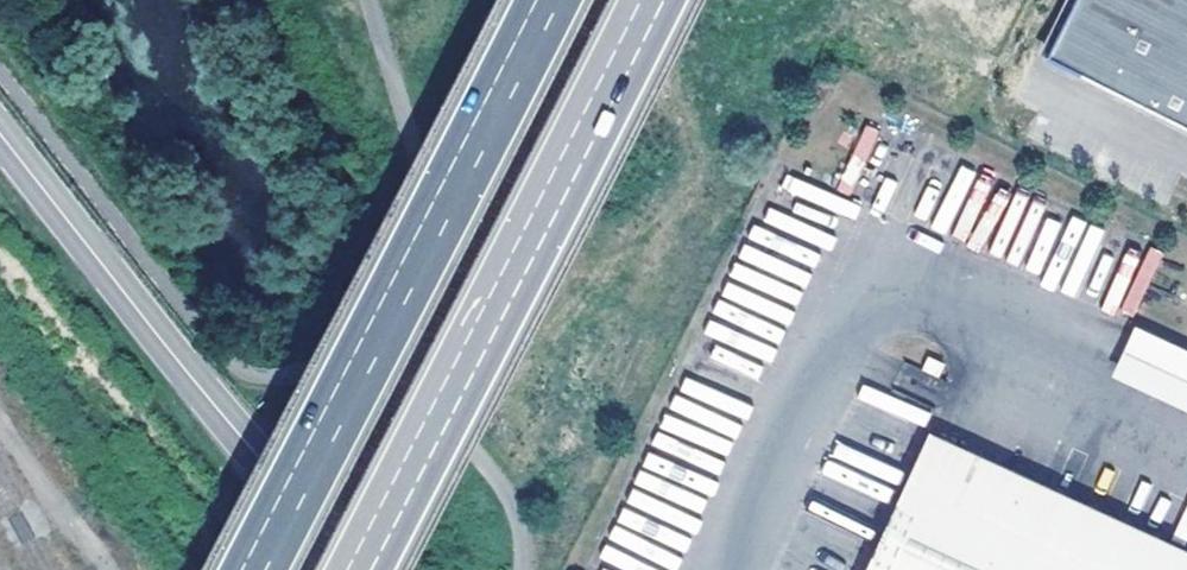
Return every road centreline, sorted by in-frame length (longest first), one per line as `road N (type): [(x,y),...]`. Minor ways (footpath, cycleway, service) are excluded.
road 1 (motorway): [(357,569),(653,0)]
road 2 (motorway): [(548,0),(261,569)]
road 3 (tertiary): [(362,569),(0,132)]

